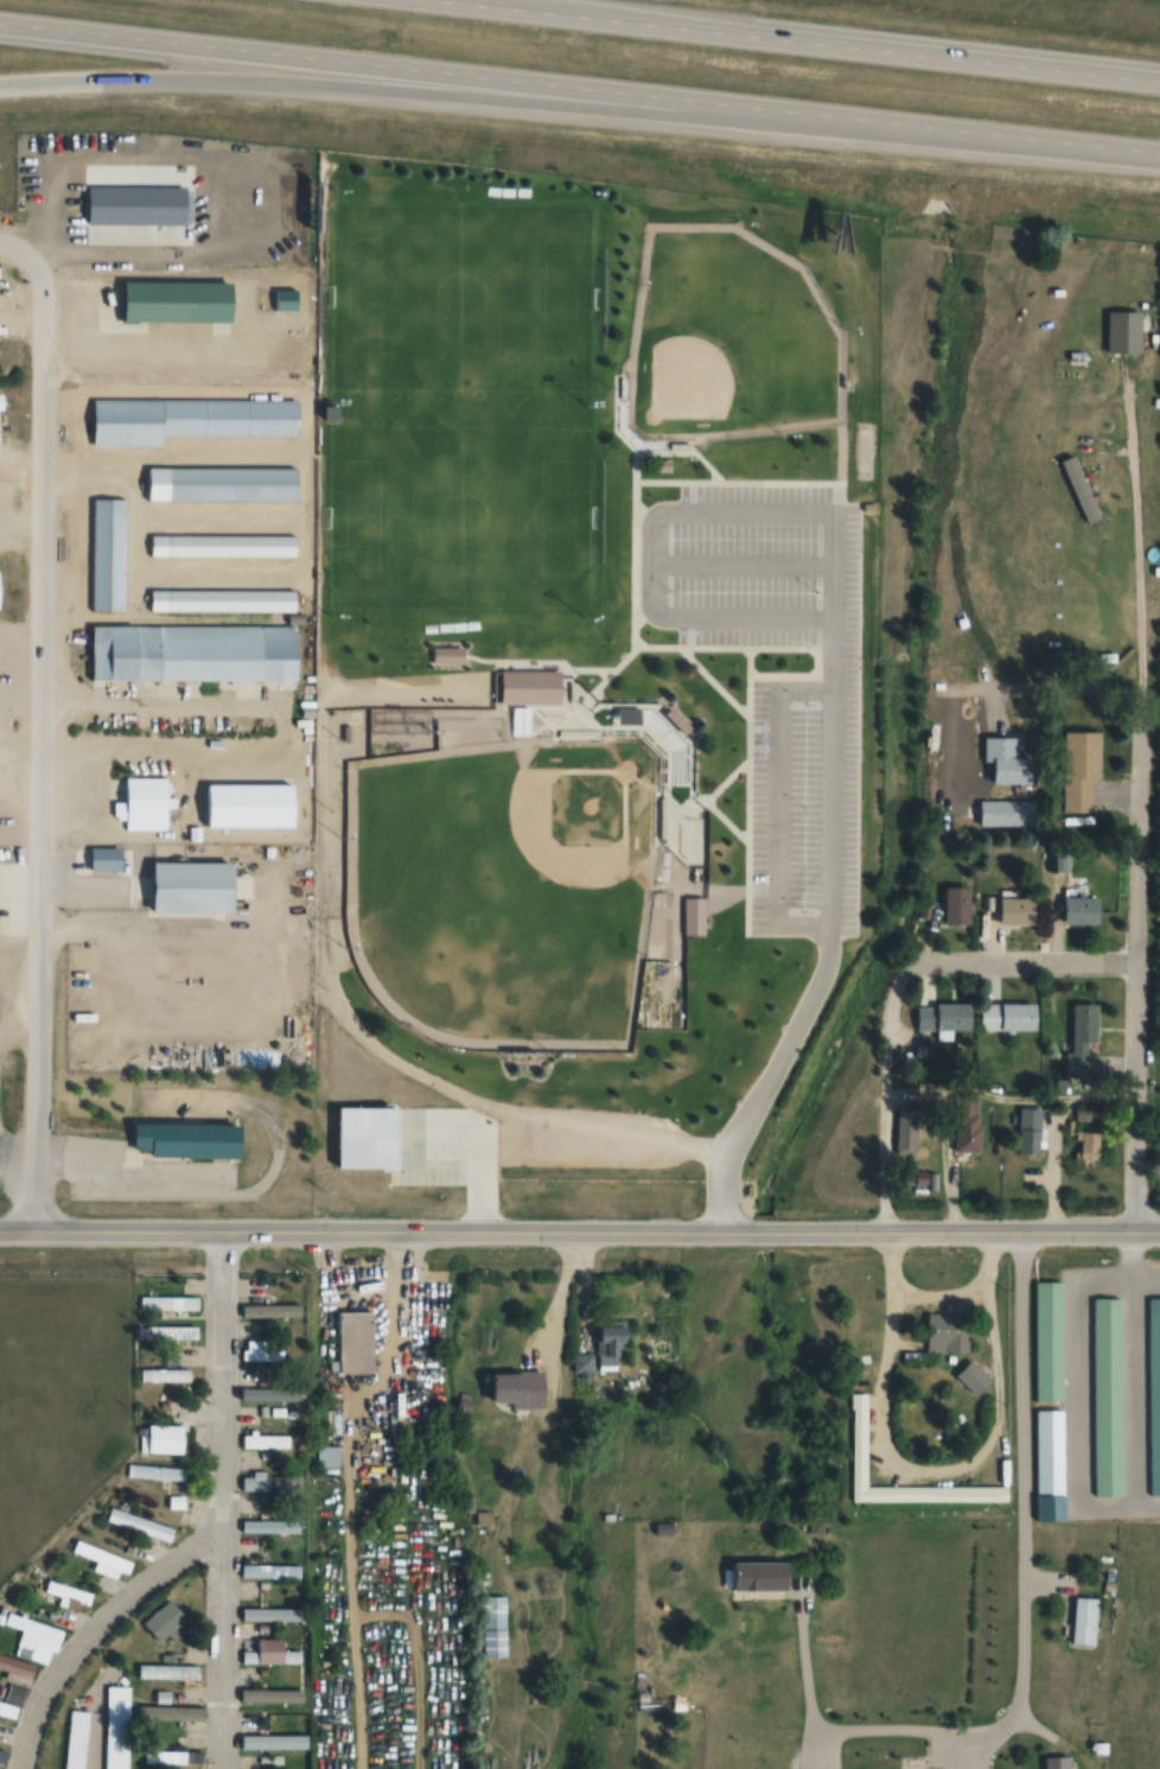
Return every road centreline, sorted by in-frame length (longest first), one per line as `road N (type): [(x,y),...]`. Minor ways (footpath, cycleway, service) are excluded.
road 1 (motorway): [(0,28),(1159,158)]
road 2 (residential): [(38,1234),(44,280),(24,253)]
road 3 (motorway): [(0,90),(108,82),(321,91),(931,133)]
road 4 (motorway): [(1159,83),(427,0)]
road 5 (residential): [(802,1731),(969,1738),(1011,1710),(1022,1592),(1018,1234)]
road 6 (residential): [(1129,1234),(1140,655)]
road 7 (residential): [(216,1768),(213,1517),(225,1234)]
road 8 (secondary): [(313,1234),(763,1234)]
road 9 (secondary): [(763,1234),(1129,1234)]
road 10 (residential): [(213,1529),(125,1596),(76,1644),(27,1718),(16,1768)]
road 11 (residential): [(1133,961),(907,959)]
road 12 (residential): [(183,250),(24,253),(0,241)]
road 13 (residential): [(955,688),(1140,691)]
road 14 (secondary): [(134,1234),(313,1234)]
road 15 (secondary): [(0,1234),(134,1234)]

